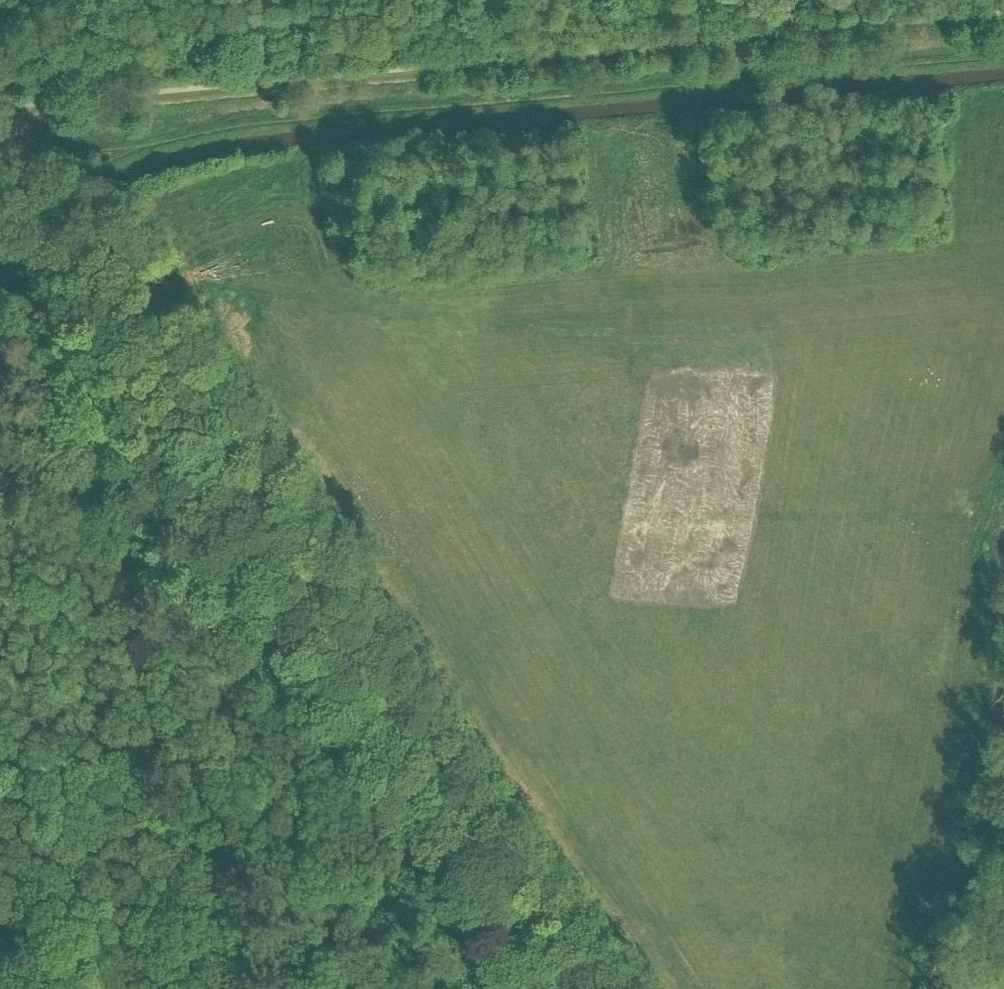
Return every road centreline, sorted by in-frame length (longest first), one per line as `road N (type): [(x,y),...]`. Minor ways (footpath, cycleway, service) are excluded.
road 1 (track): [(0,126),(576,988)]

